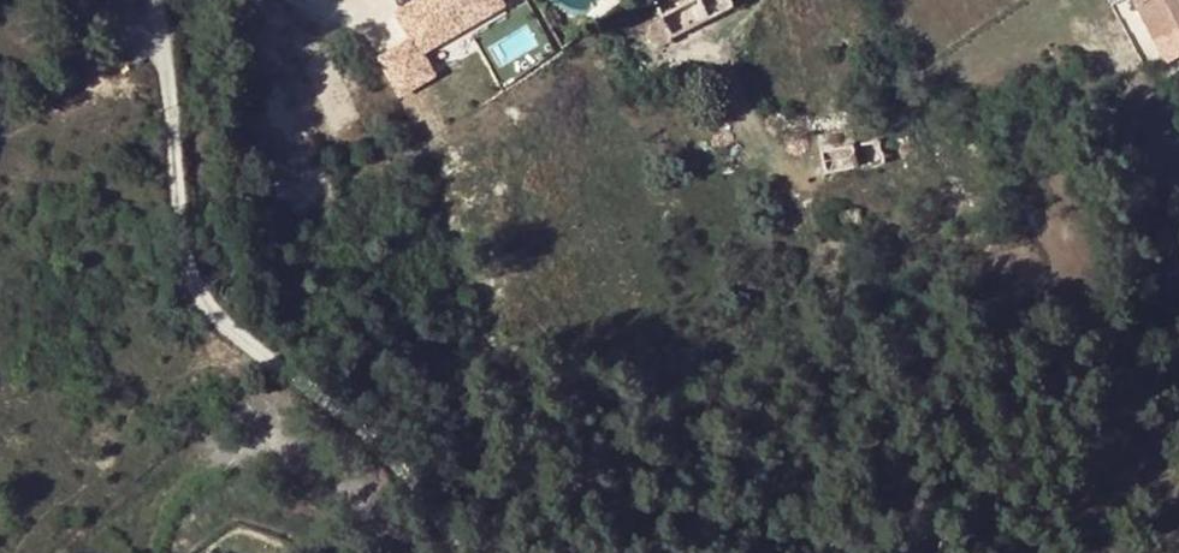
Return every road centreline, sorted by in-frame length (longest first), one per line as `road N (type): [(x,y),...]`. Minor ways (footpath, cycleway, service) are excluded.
road 1 (residential): [(159,0),(182,253),(198,295),(228,331),(367,431),(438,509),(460,552)]

